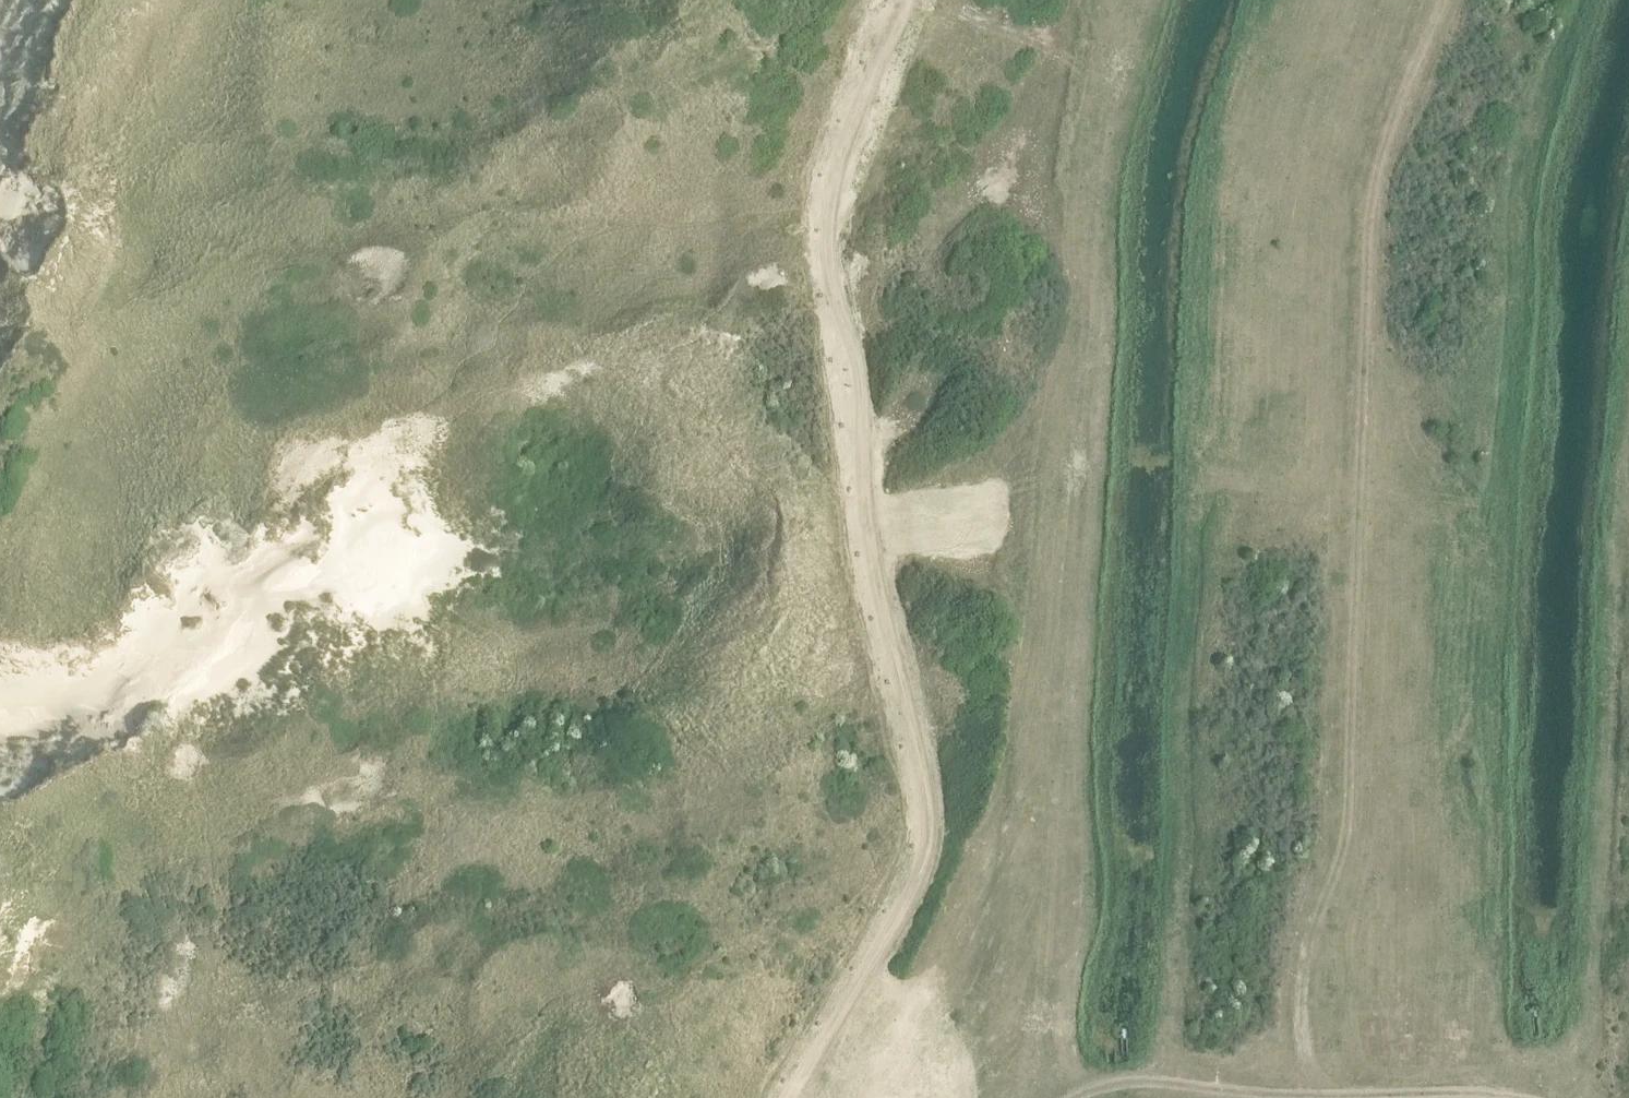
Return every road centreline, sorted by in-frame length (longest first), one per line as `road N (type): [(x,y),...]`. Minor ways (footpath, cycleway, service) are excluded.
road 1 (track): [(897,0),(836,185),(831,258),(858,366),(870,537),(926,829),(920,866),(897,914),(791,1097)]
road 2 (track): [(1348,1097),(1317,1064),(1305,995),(1312,941),(1347,830),(1373,198),(1400,89),(1443,0)]
road 3 (track): [(1094,1097),(1271,1097)]

